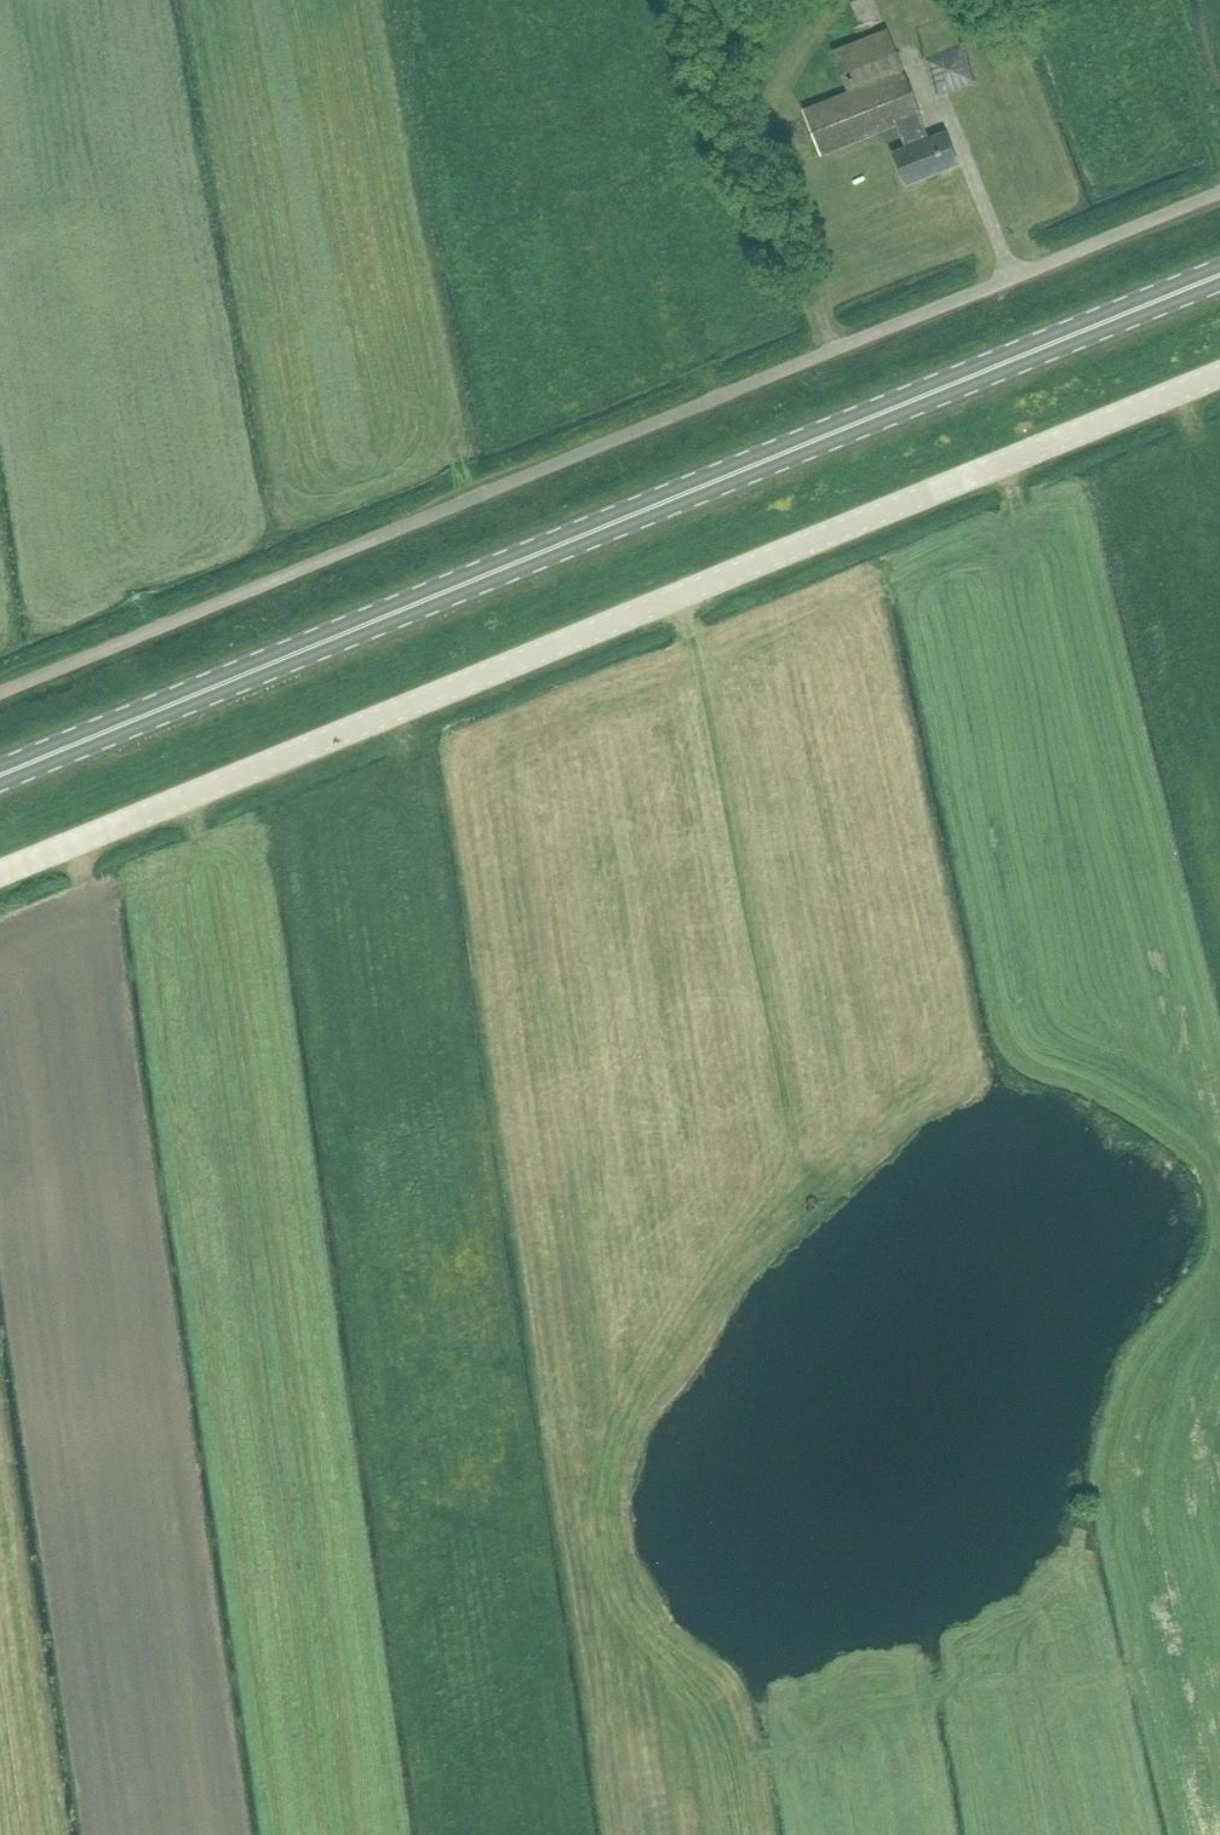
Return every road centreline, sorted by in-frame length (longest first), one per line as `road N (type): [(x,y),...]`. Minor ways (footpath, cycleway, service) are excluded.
road 1 (unclassified): [(0,693),(1219,192)]
road 2 (primary): [(0,775),(1219,275)]
road 3 (unclassified): [(0,874),(1219,375)]

